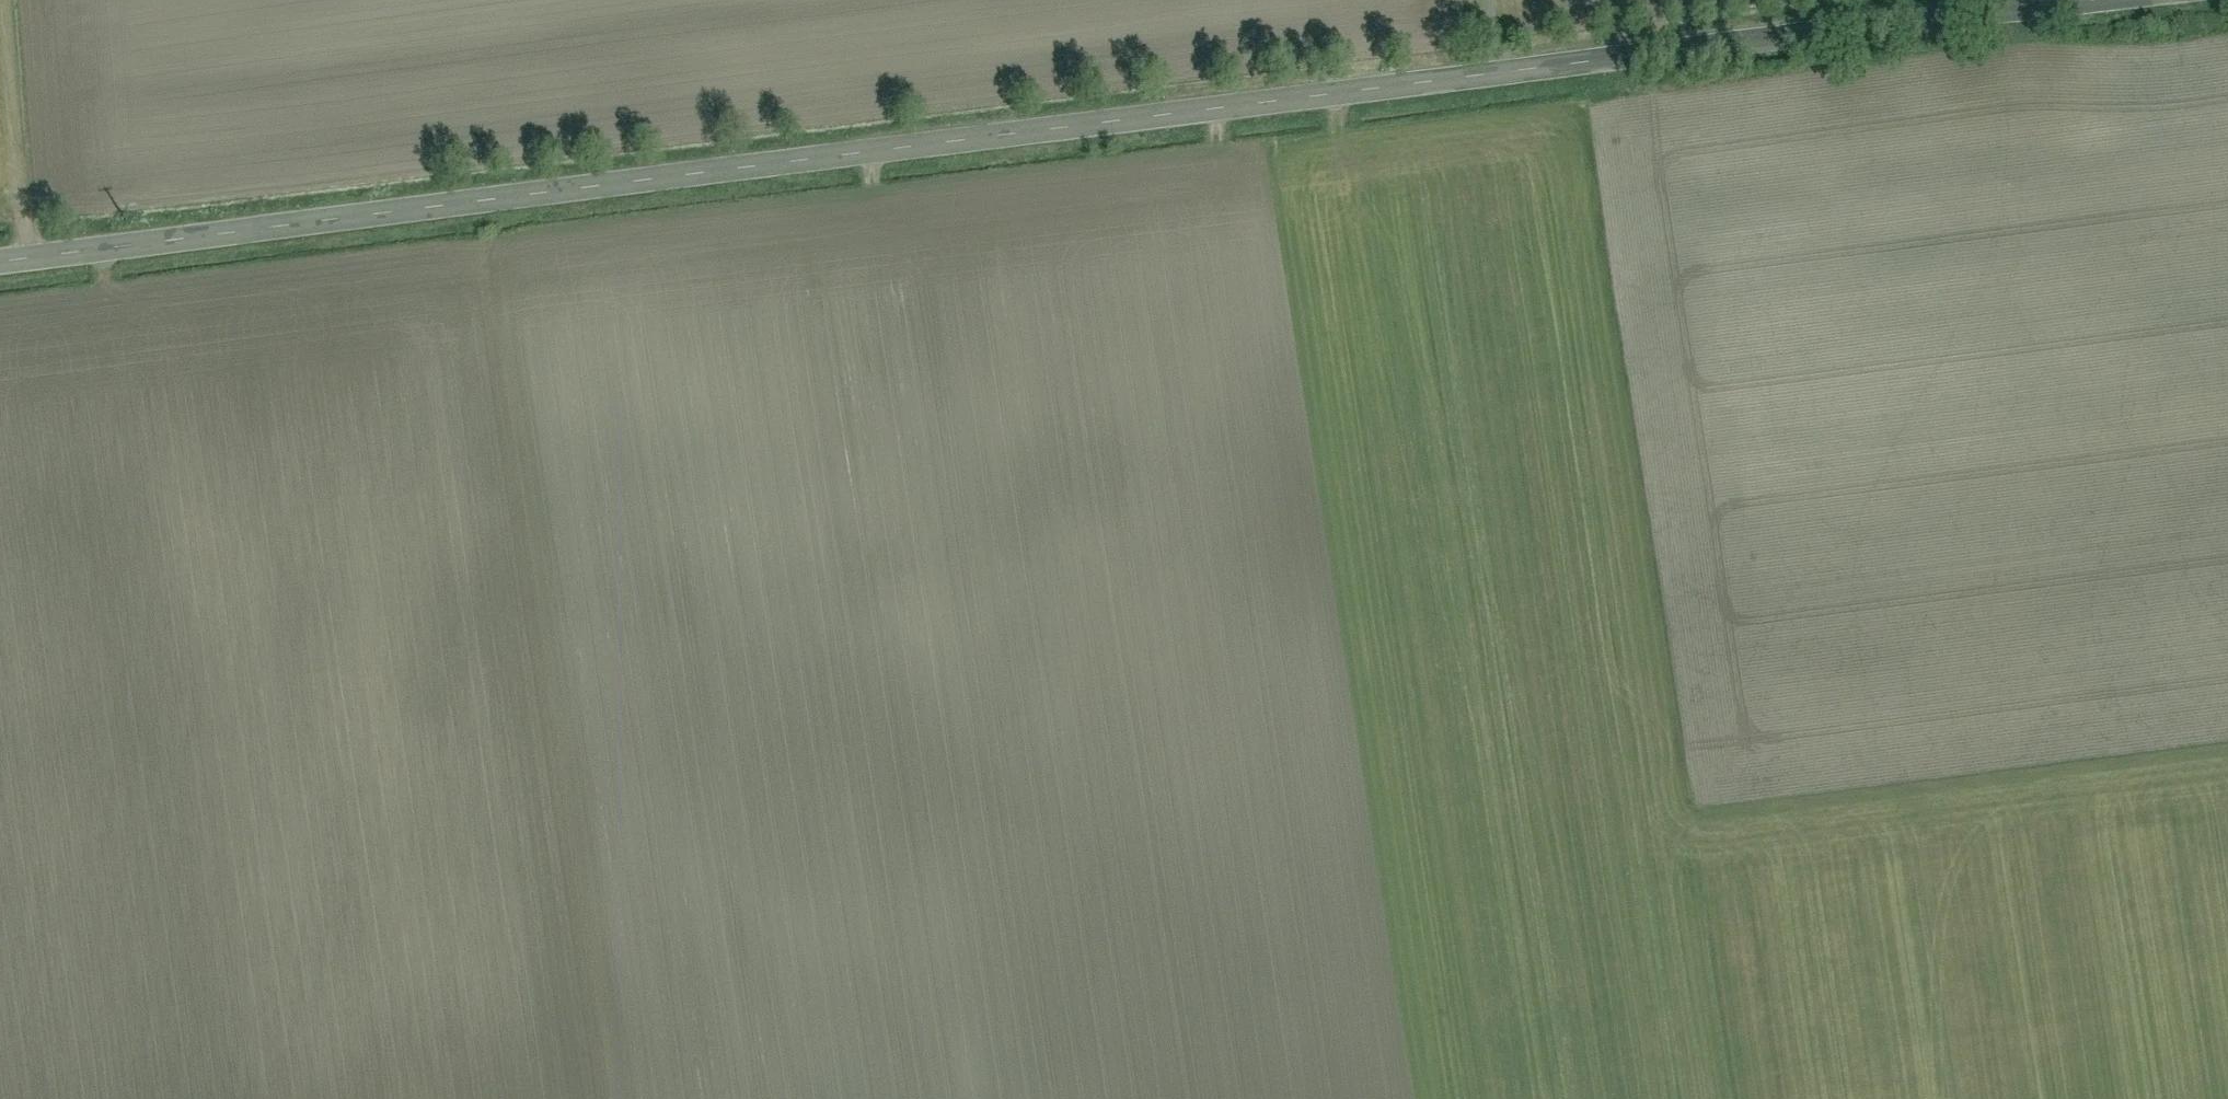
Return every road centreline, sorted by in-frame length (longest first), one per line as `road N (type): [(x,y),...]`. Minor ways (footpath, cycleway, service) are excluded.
road 1 (tertiary): [(0,271),(2118,0)]

